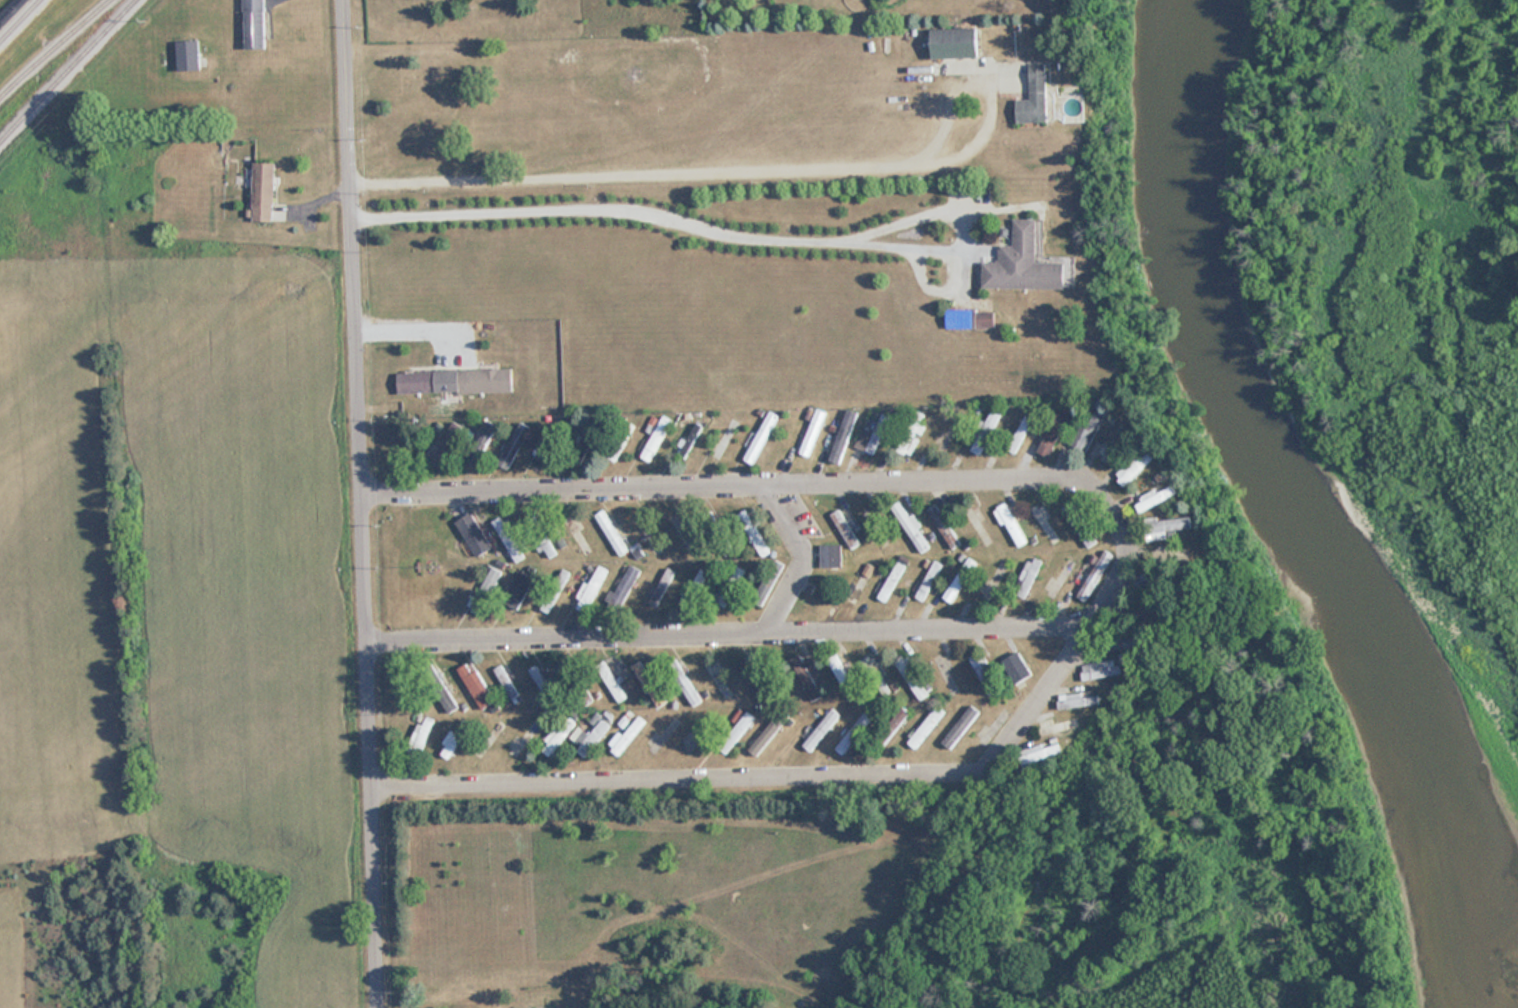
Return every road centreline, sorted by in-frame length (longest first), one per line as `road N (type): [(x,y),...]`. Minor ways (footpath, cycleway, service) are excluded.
road 1 (residential): [(381,1007),(341,0)]
road 2 (residential): [(1093,630),(1132,550),(1103,500),(1065,480),(364,499)]
road 3 (residential): [(373,790),(973,778),(1000,764),(1093,630)]
road 4 (residential): [(1093,630),(367,646)]
road 5 (residential): [(764,488),(793,523),(804,563),(764,636)]

